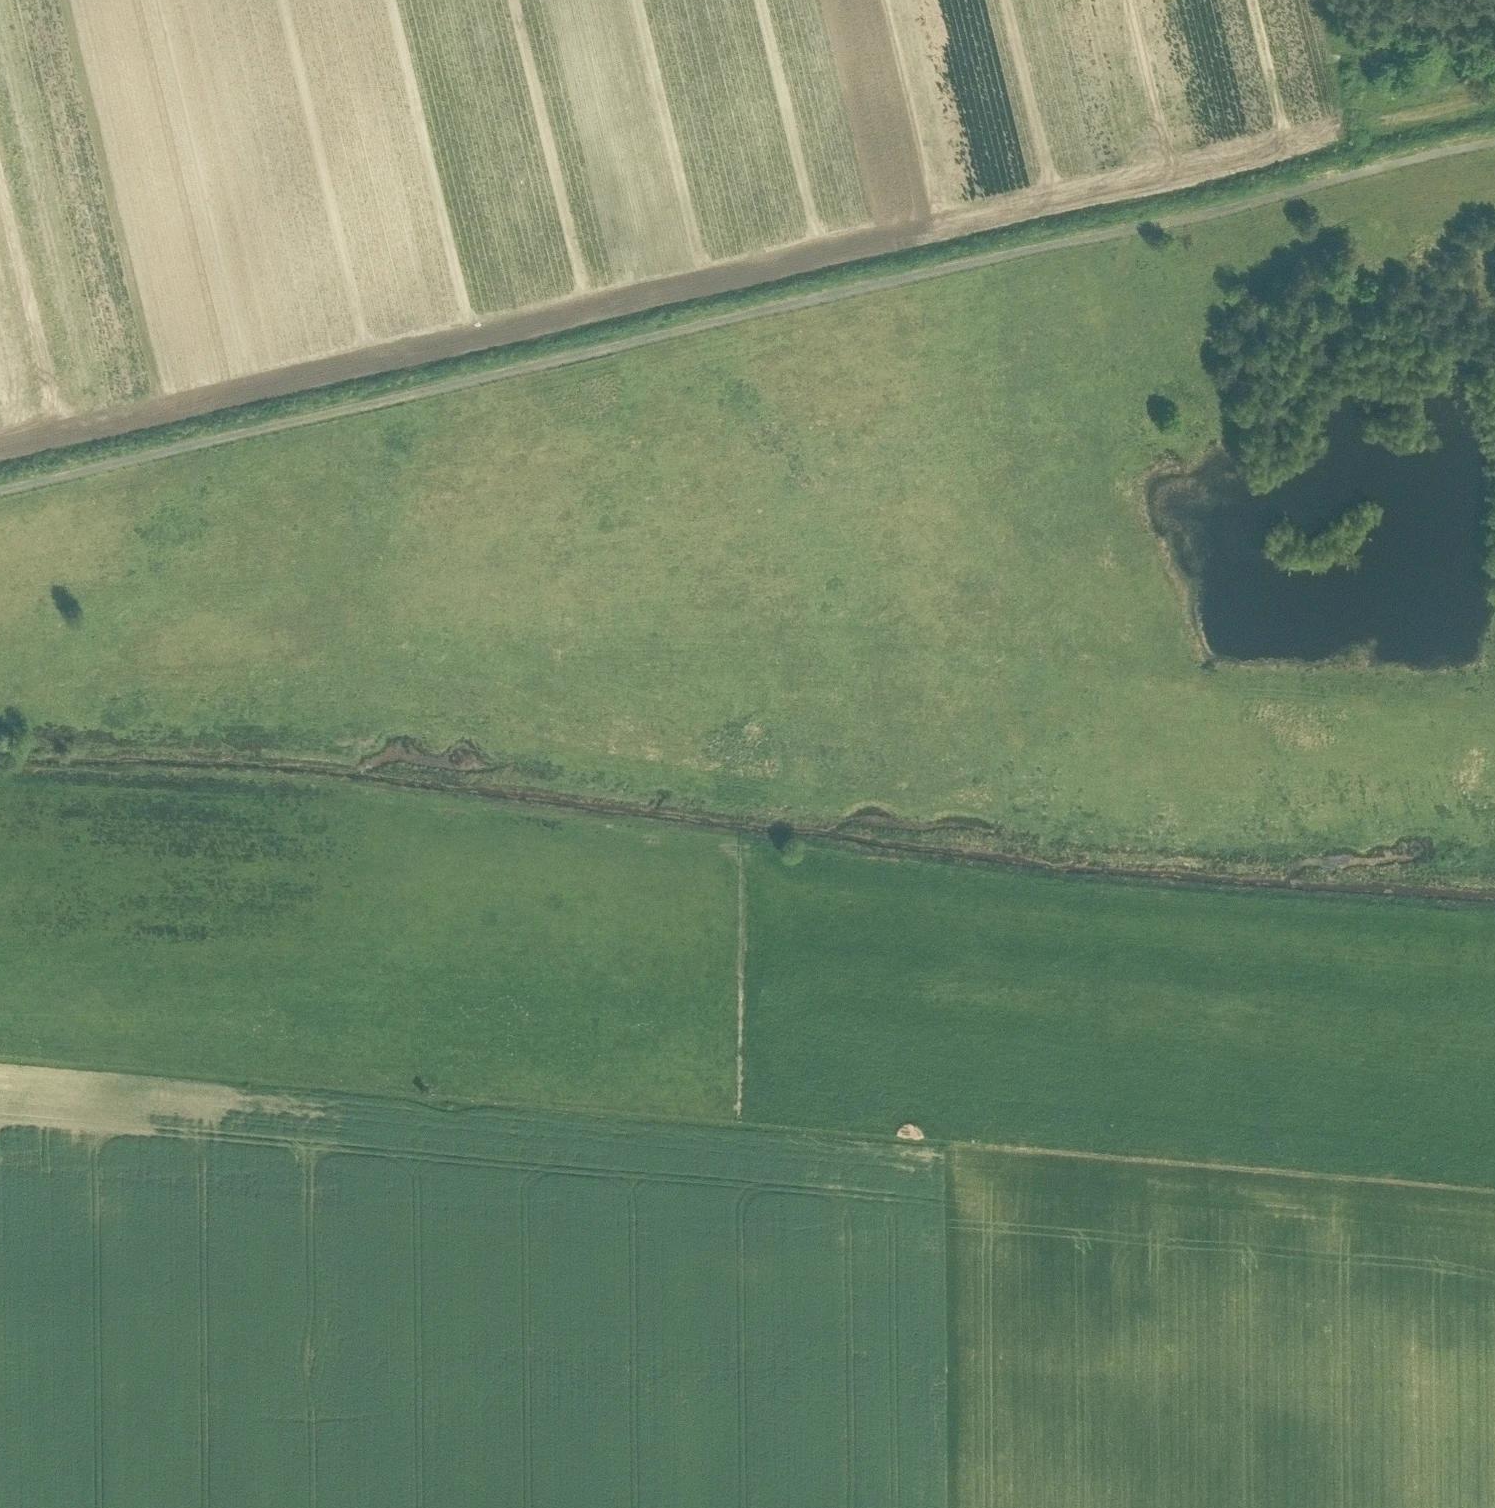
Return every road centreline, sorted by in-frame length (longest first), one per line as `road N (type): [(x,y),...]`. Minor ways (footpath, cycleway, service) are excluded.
road 1 (track): [(1494,89),(1355,123)]

